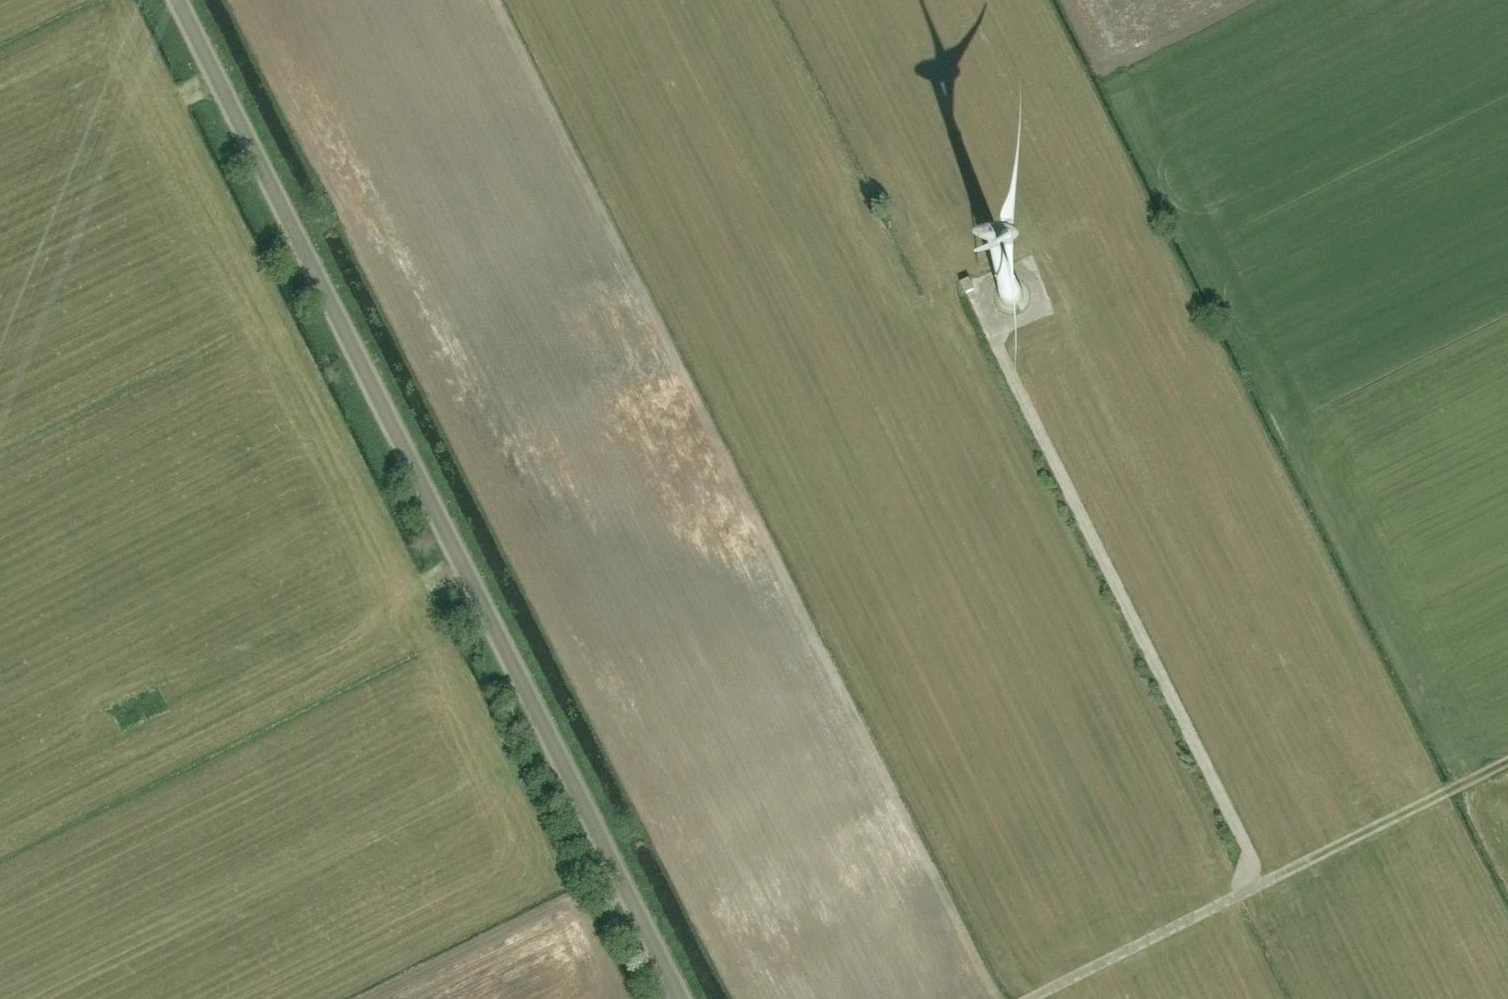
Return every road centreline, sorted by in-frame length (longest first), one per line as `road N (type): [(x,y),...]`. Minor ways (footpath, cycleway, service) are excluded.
road 1 (unclassified): [(679,998),(177,0)]
road 2 (track): [(1507,761),(1264,883)]

